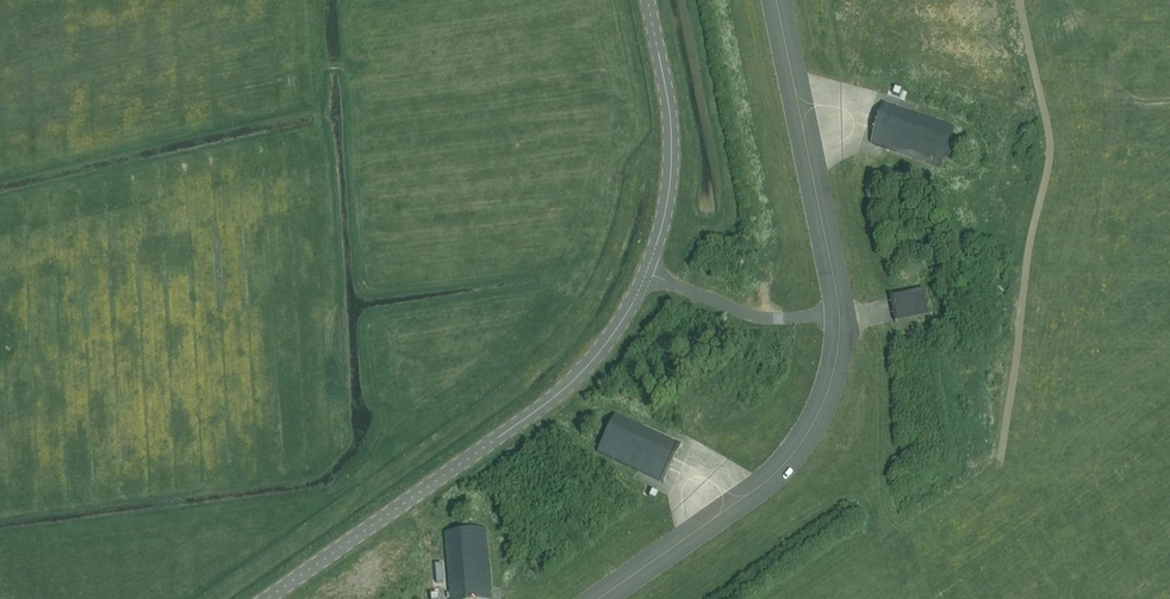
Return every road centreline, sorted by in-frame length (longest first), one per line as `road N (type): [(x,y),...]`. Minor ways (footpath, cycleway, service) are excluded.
road 1 (unclassified): [(648,0),(667,93),(671,164),(652,260),(629,308),(572,382),(267,598)]

